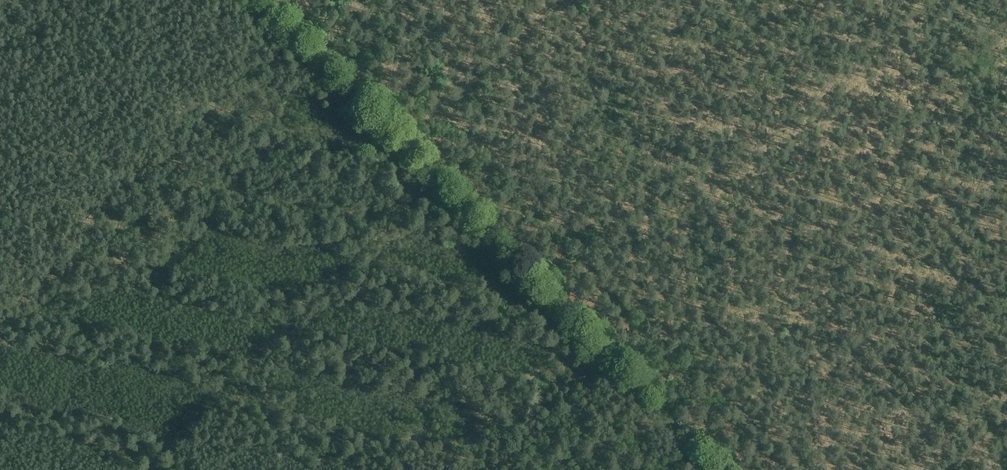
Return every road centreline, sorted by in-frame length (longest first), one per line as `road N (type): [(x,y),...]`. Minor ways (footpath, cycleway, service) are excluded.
road 1 (track): [(562,0),(464,95),(455,110),(459,126),(804,469)]

